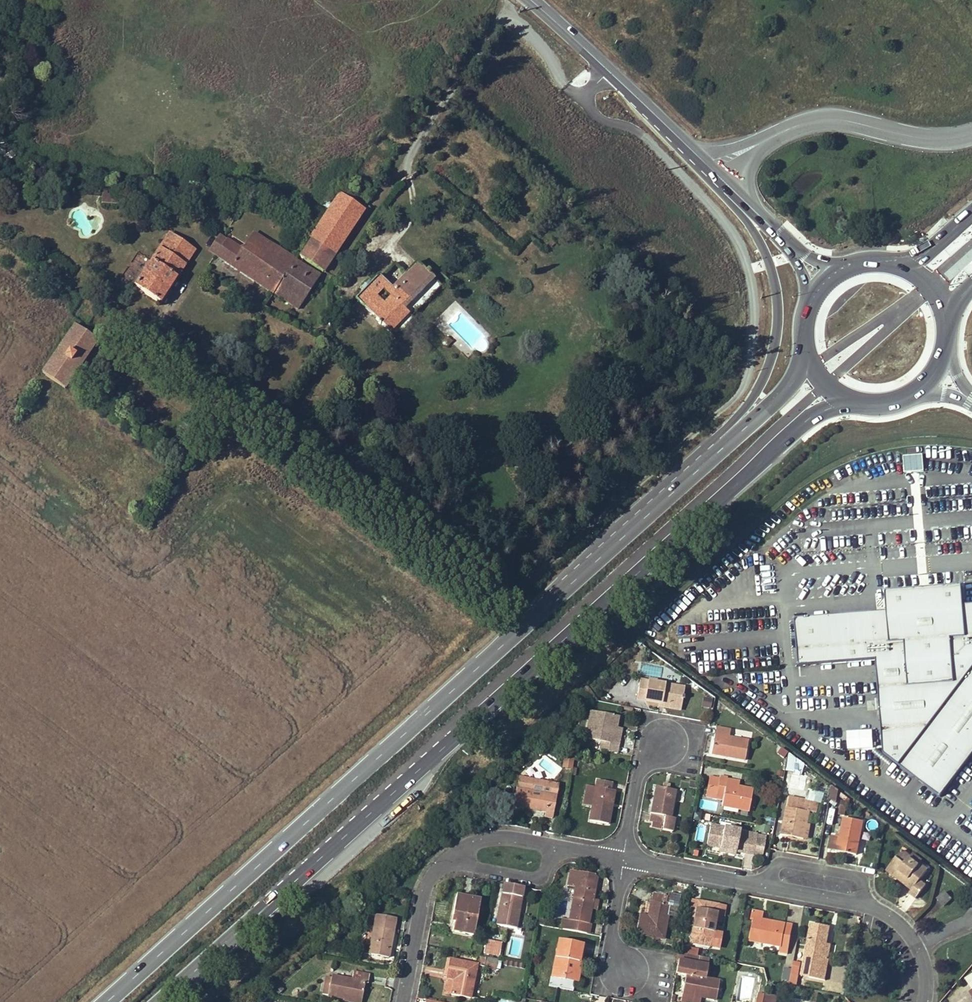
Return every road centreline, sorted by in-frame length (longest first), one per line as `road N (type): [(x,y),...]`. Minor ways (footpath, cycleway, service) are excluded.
road 1 (primary): [(162,1001),(729,485),(815,413),(866,396)]
road 2 (primary): [(736,433),(104,1001)]
road 3 (residential): [(925,1001),(918,946),(898,920),(869,902),(623,856)]
road 4 (primary): [(709,167),(753,231),(777,300),(777,345),(736,433)]
road 5 (unclassified): [(971,133),(915,138),(822,119),(709,167)]
road 6 (secondary): [(530,0),(709,167)]
road 7 (residential): [(449,858),(436,868),(423,902),(402,1001)]
road 8 (residential): [(666,743),(644,739),(623,856)]
road 9 (residential): [(626,969),(602,965),(623,856)]
road 10 (residential): [(449,858),(538,874),(555,843)]

